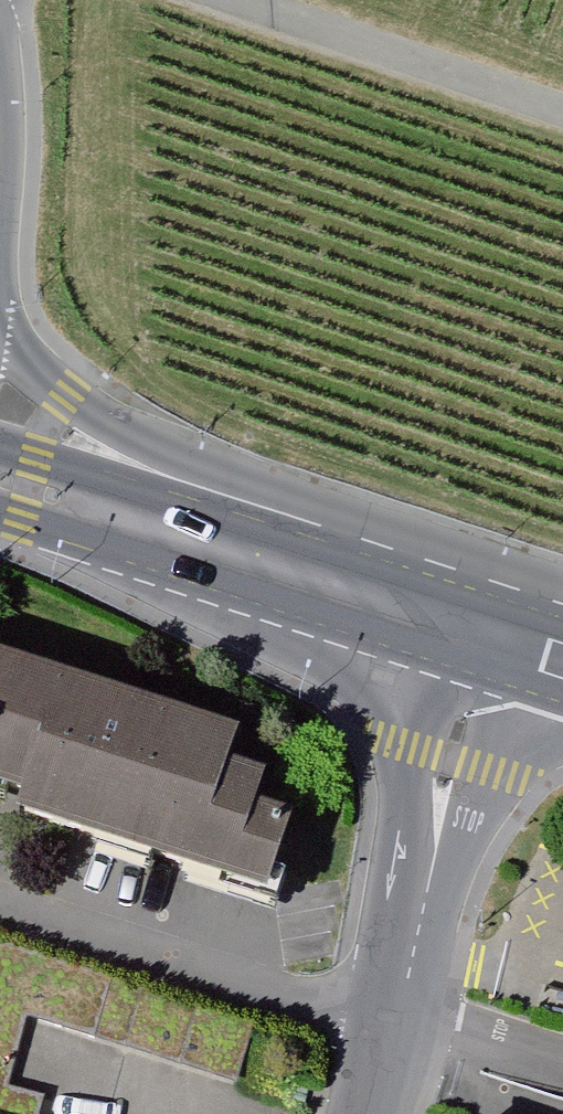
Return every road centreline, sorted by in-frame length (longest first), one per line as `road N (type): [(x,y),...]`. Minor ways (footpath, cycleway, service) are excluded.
road 1 (residential): [(456,623),(318,506),(122,425),(68,394),(0,331)]
road 2 (residential): [(484,632),(411,978),(373,1113)]
road 3 (primary): [(456,623),(0,476)]
road 4 (track): [(562,116),(238,0)]

